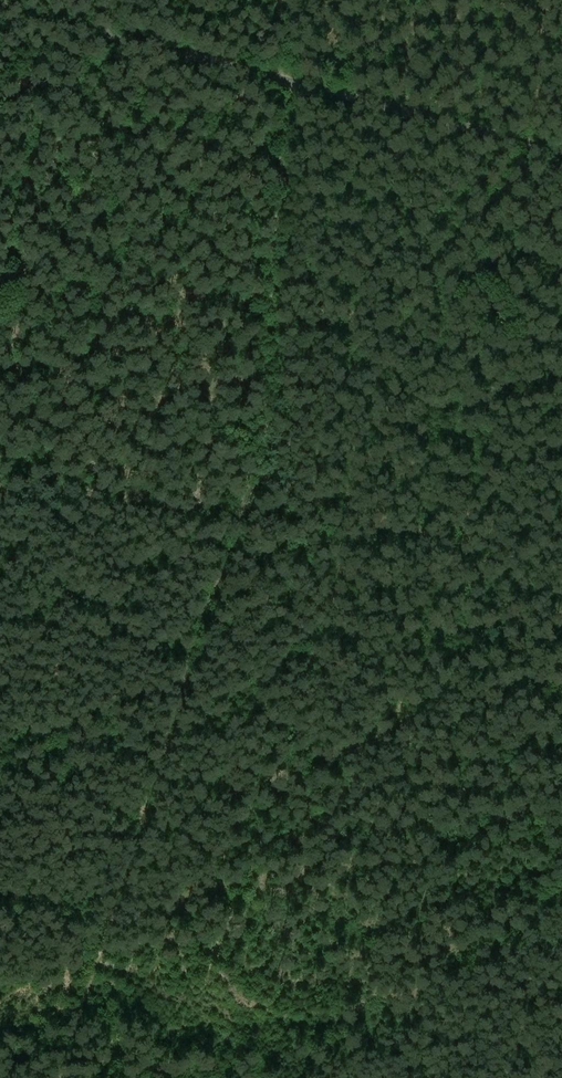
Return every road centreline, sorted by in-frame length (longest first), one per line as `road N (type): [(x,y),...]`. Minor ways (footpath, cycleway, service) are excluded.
road 1 (track): [(277,0),(253,479),(47,1077)]
road 2 (residential): [(0,4),(561,148)]
road 3 (track): [(561,661),(130,831)]
road 4 (track): [(0,494),(239,519)]

